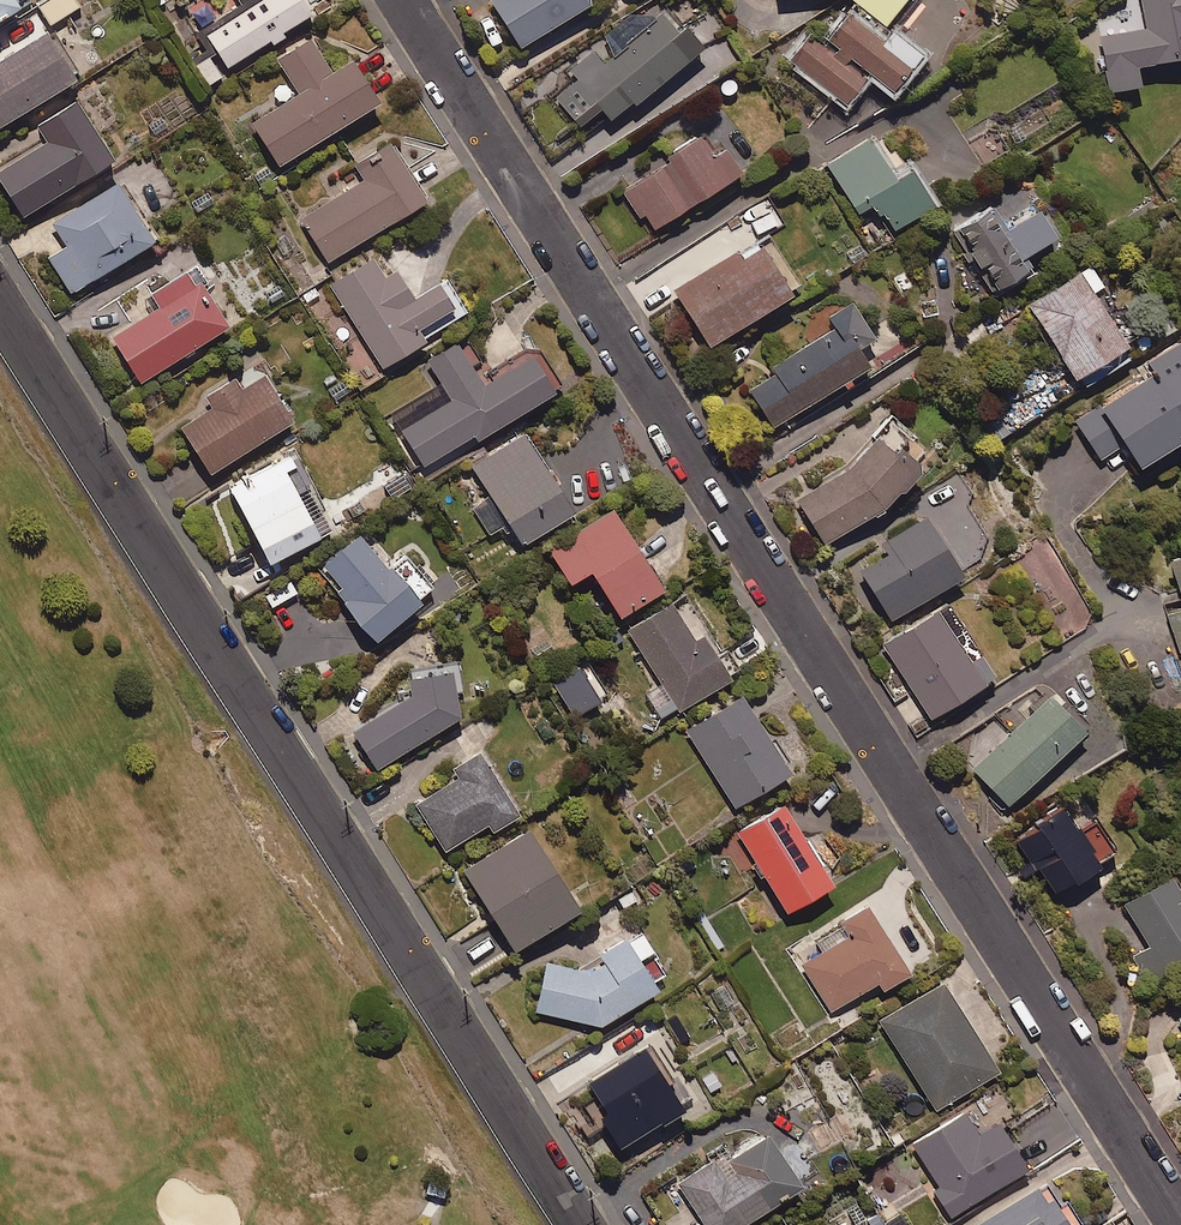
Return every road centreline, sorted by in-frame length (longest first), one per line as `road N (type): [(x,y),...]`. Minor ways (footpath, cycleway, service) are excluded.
road 1 (residential): [(402,0),(1180,1224)]
road 2 (residential): [(0,301),(581,1224)]

